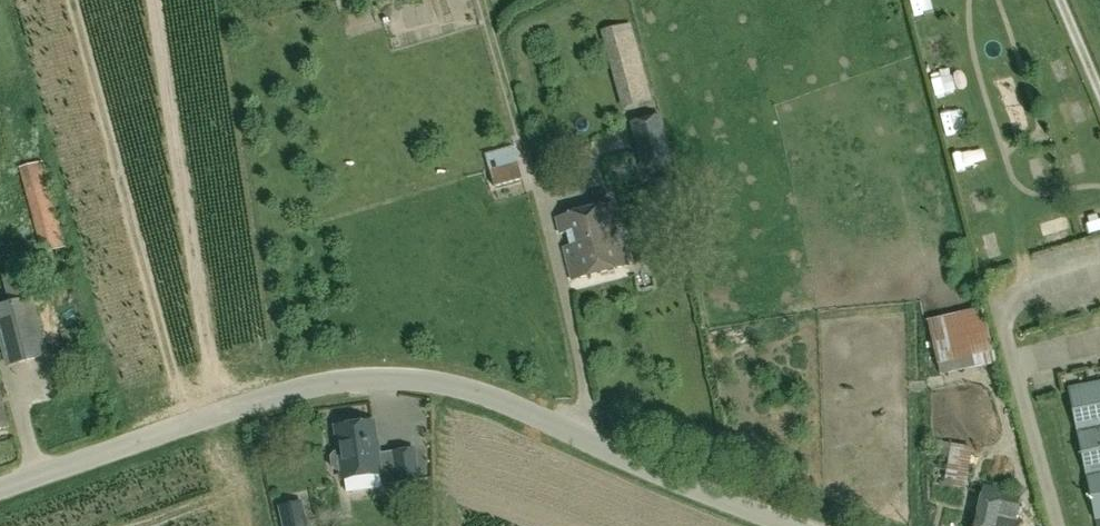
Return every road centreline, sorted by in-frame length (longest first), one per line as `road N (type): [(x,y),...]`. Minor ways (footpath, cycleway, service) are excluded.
road 1 (residential): [(0,490),(255,401),(398,378),(505,402),(803,525)]

